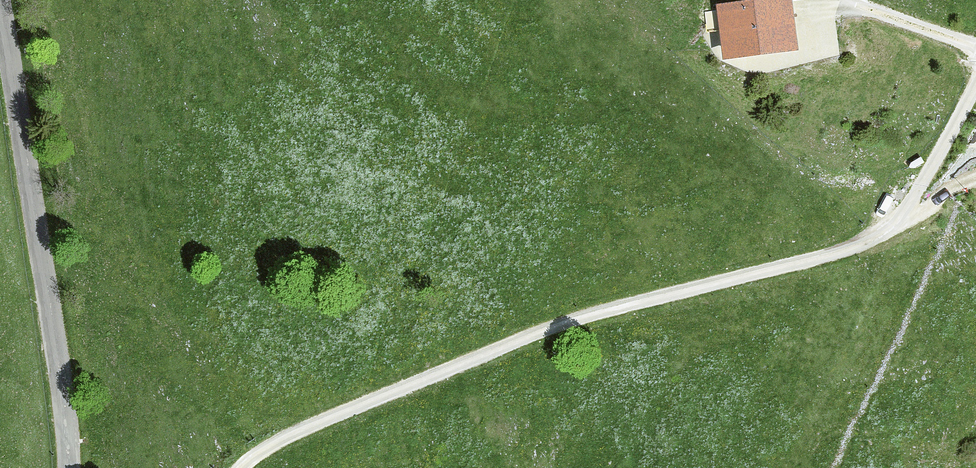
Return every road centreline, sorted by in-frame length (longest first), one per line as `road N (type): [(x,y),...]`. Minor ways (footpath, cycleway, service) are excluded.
road 1 (track): [(975,79),(890,234),(505,344),(288,436),(240,467)]
road 2 (unclassified): [(71,467),(0,10)]
road 3 (track): [(975,53),(845,0)]

